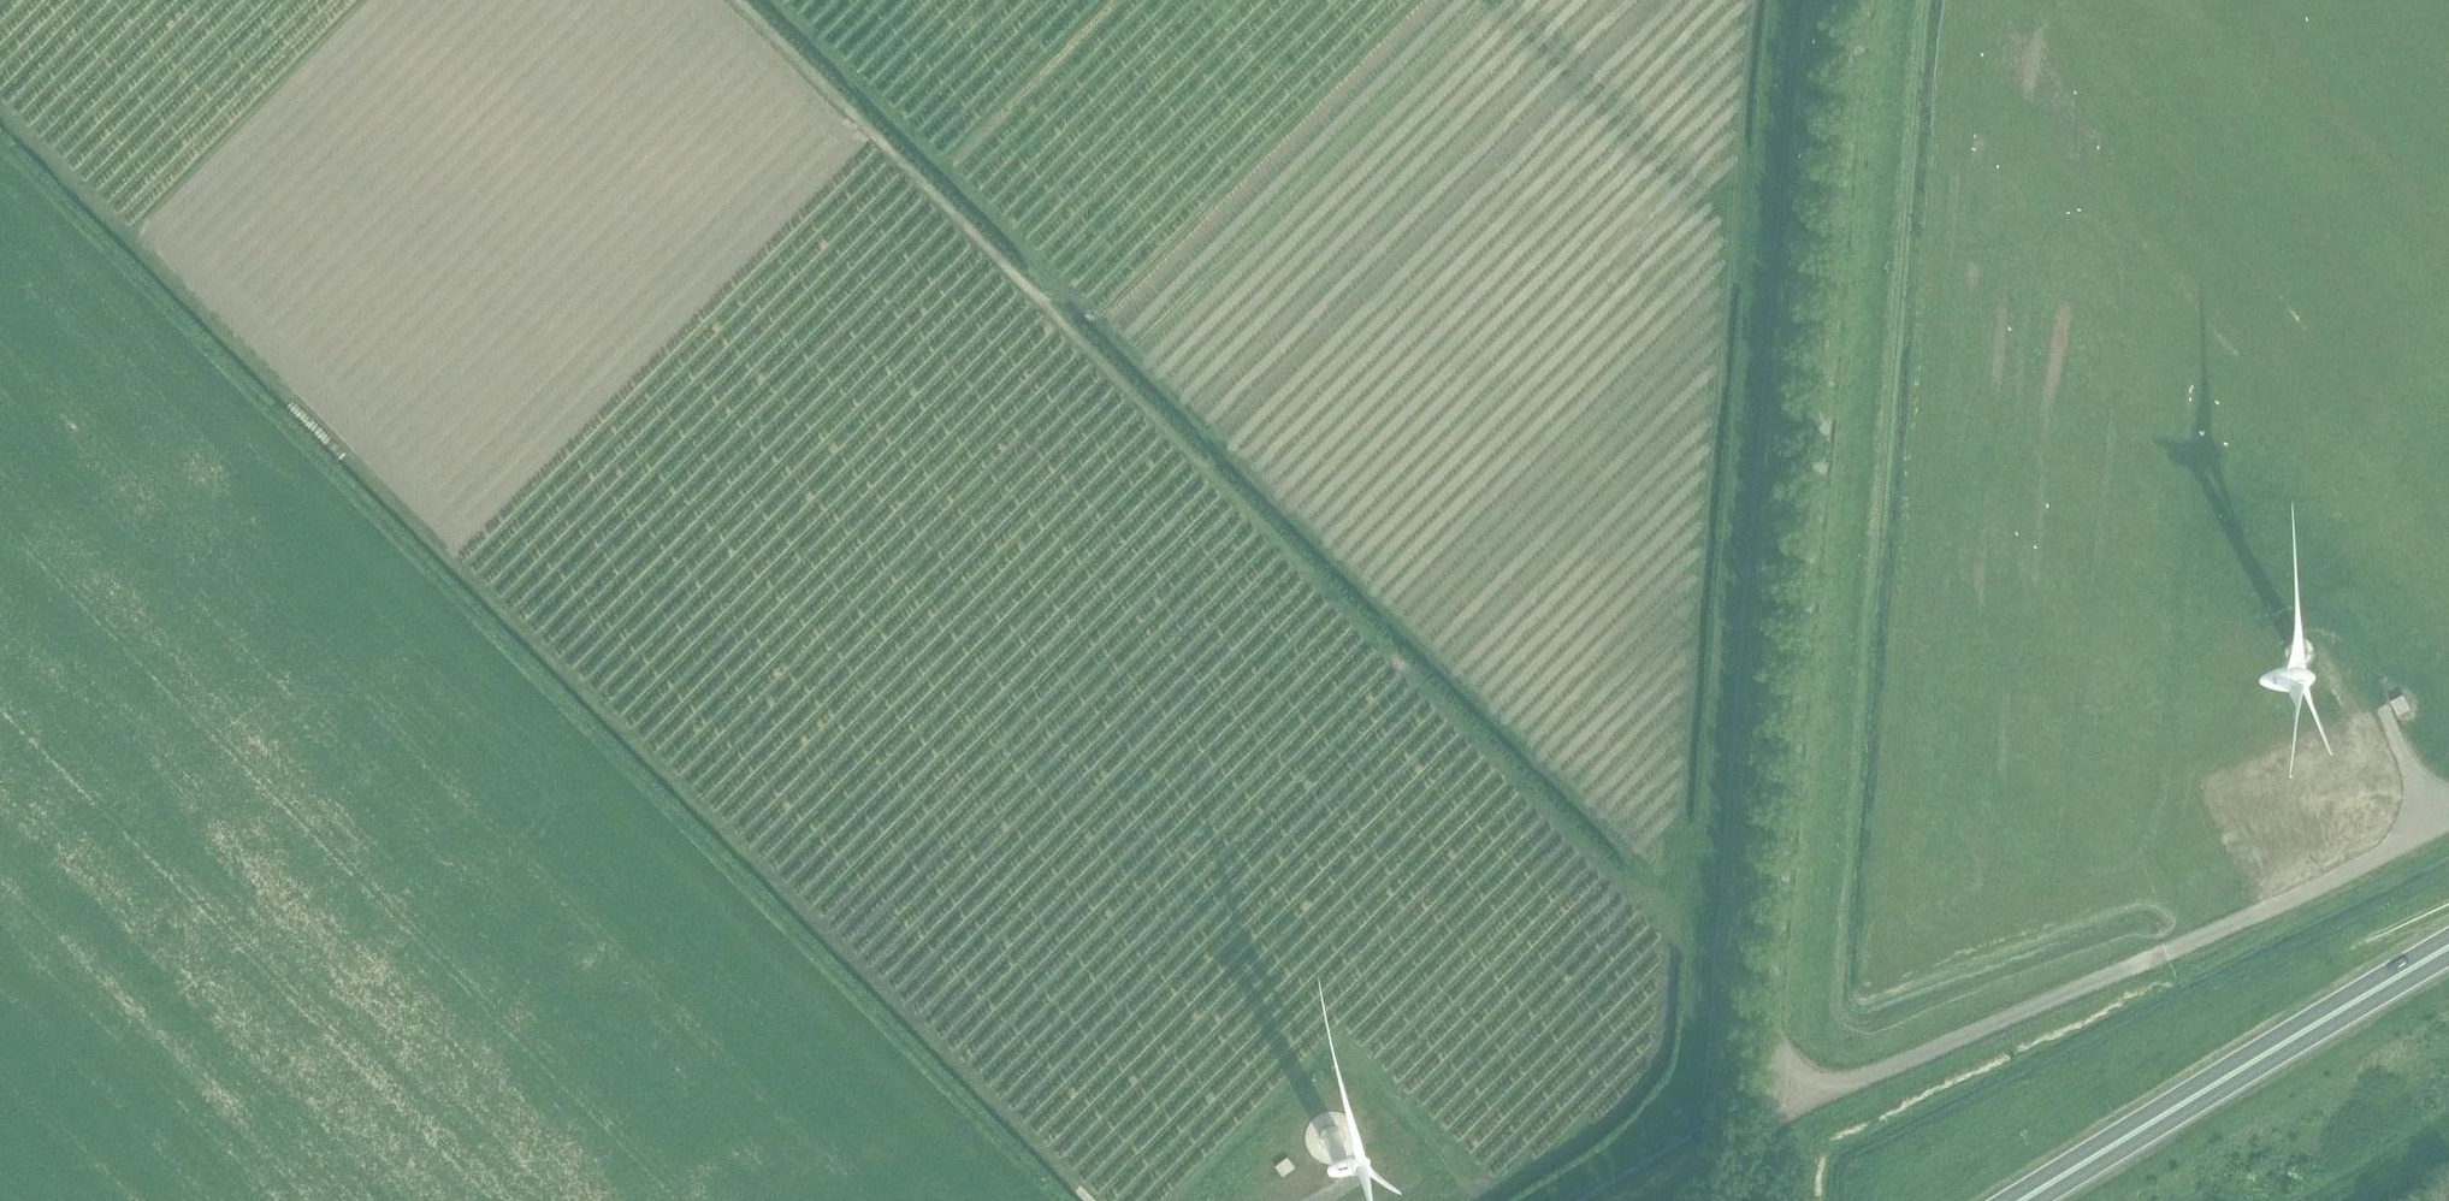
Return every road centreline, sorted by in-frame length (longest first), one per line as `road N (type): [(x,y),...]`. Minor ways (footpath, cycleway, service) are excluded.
road 1 (unclassified): [(1724,1200),(1735,1192),(1763,1102),(1843,147),(1865,0)]
road 2 (trunk): [(2448,950),(2026,1200)]

